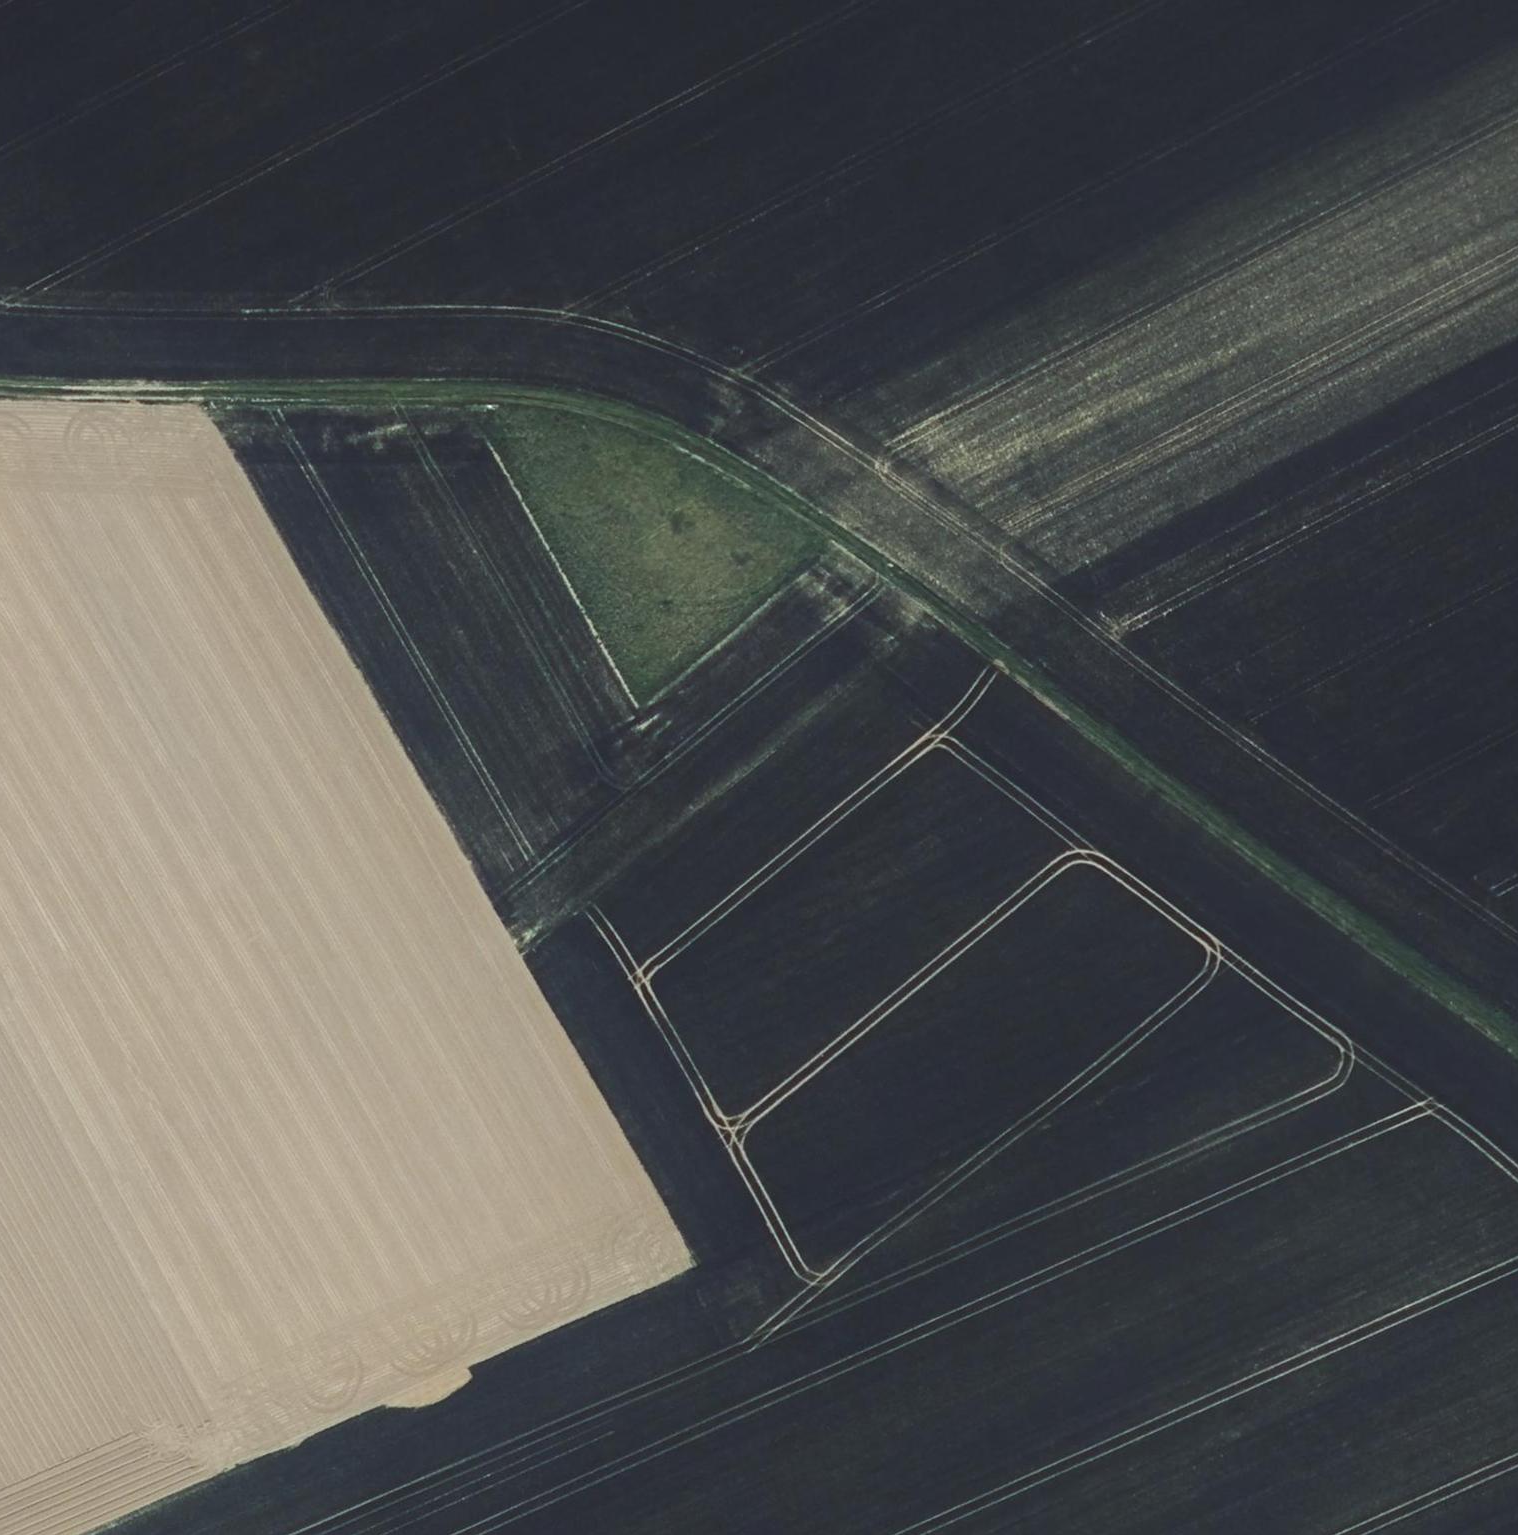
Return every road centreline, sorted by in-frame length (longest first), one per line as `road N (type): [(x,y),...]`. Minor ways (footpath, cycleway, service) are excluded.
road 1 (track): [(1517,1055),(1062,700),(736,471),(578,396),(397,388),(0,394)]

